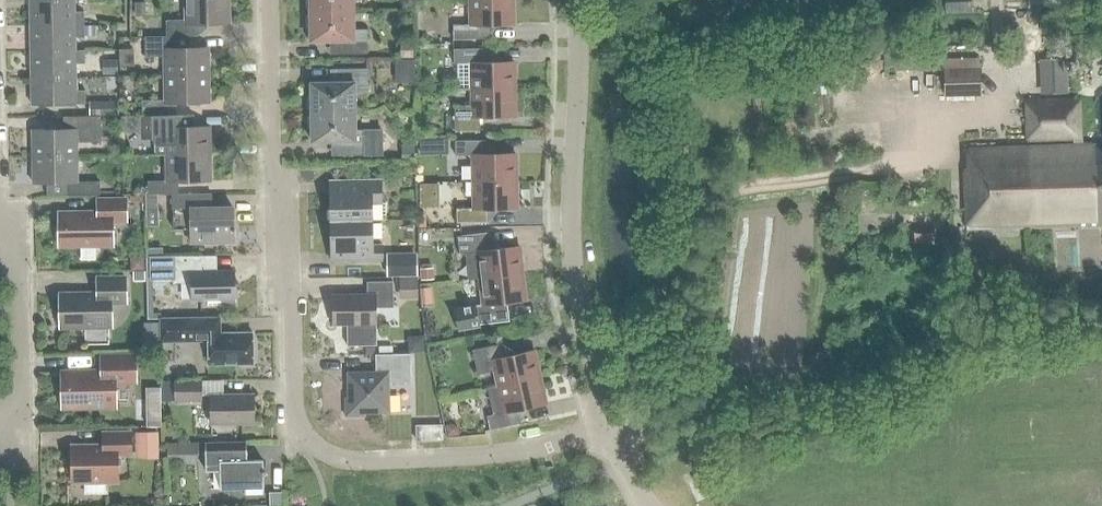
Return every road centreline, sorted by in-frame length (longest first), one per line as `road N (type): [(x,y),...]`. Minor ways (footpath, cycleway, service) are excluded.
road 1 (residential): [(610,423),(492,454),(355,459),(311,449),(293,414),(291,321),(270,162),(268,0)]
road 2 (unclassified): [(610,423),(590,363),(570,242),(576,0)]
road 3 (residential): [(21,411),(19,287),(0,209)]

